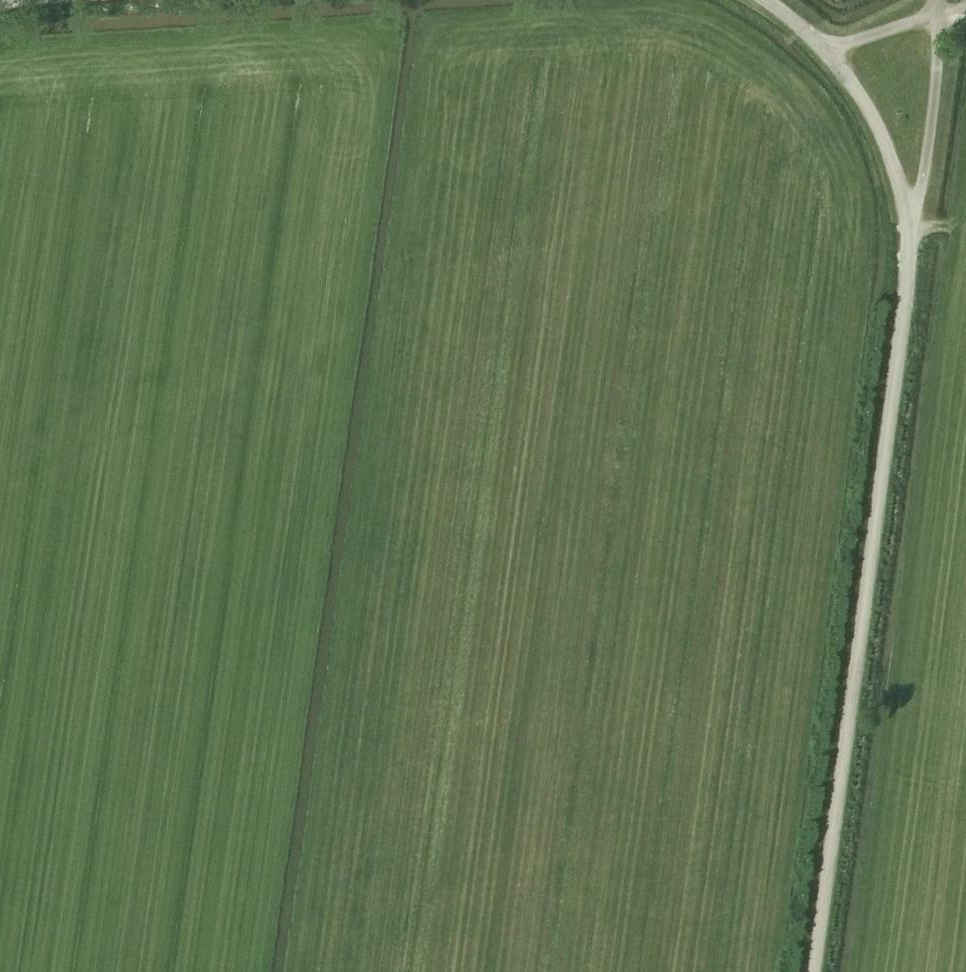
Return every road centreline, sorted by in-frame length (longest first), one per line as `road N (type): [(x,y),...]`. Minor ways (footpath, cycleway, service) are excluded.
road 1 (unclassified): [(814,971),(911,228)]
road 2 (unclassified): [(769,0),(827,46),(867,105),(891,156),(911,228)]

